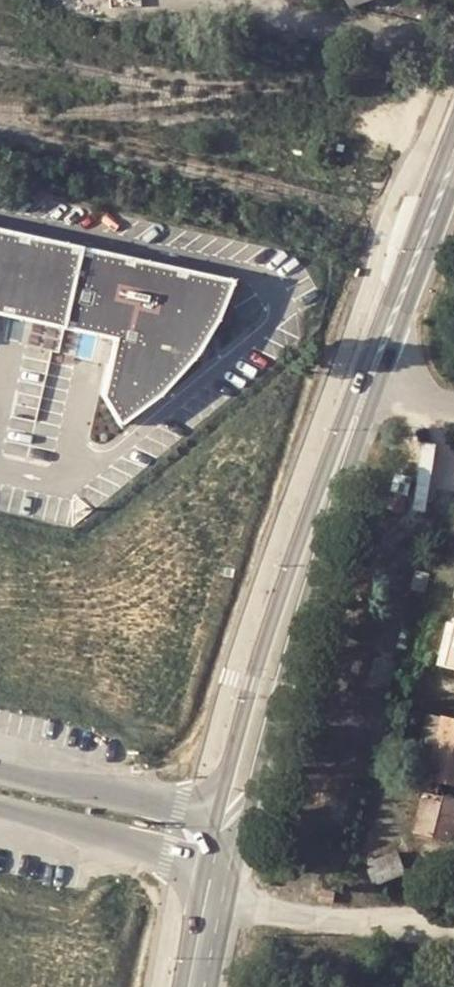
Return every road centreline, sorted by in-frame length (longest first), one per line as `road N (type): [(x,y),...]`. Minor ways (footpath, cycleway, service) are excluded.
road 1 (tertiary): [(453,129),(295,555),(219,814)]
road 2 (tertiary): [(248,821),(318,568),(453,183)]
road 3 (unclassified): [(0,811),(204,871)]
road 4 (unclassified): [(199,809),(0,769)]

